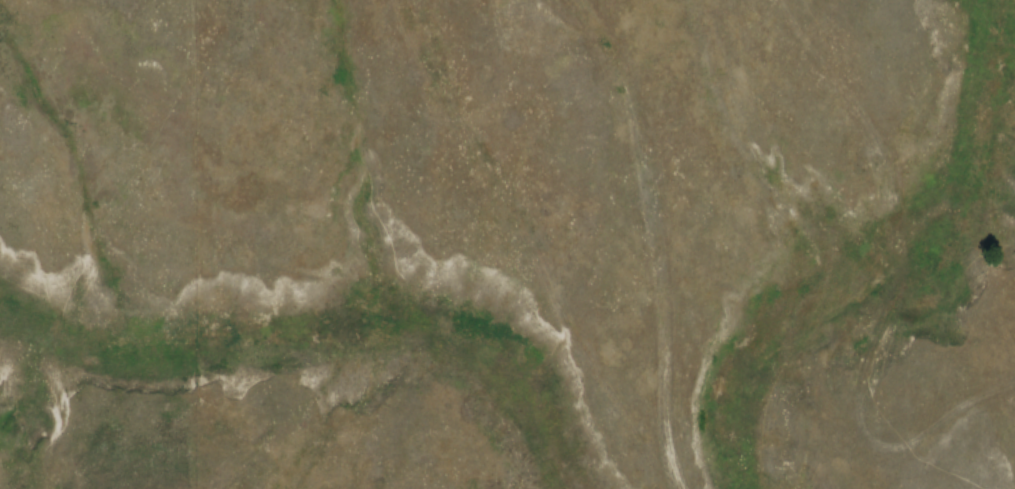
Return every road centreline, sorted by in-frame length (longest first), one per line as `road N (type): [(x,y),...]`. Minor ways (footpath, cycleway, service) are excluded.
road 1 (track): [(715,488),(674,269),(602,0)]

